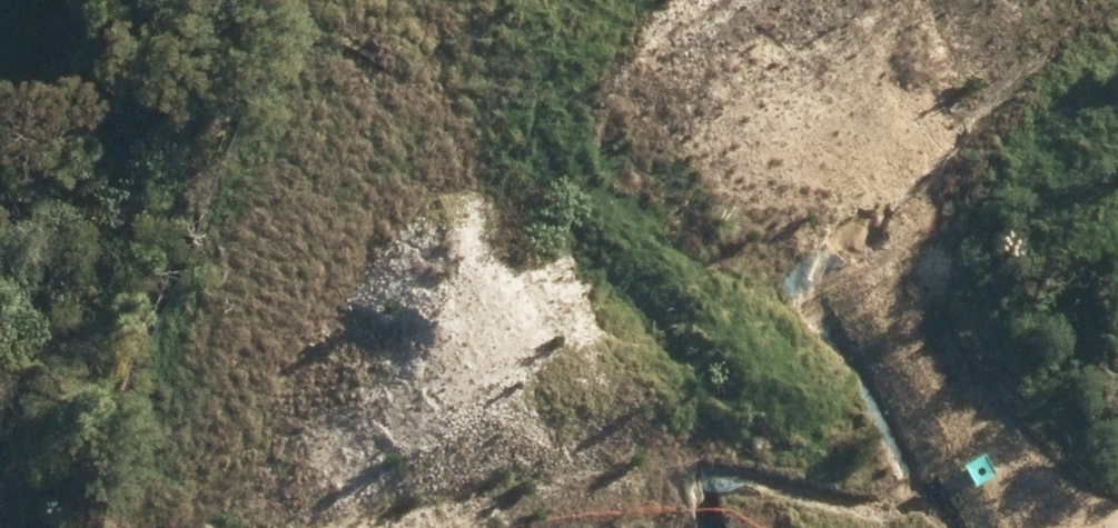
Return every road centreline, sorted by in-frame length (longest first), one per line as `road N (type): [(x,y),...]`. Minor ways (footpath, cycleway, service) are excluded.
road 1 (secondary): [(906,0),(566,133),(300,211),(0,280)]
road 2 (secondary): [(0,159),(310,96),(560,0)]
road 3 (unknown): [(899,0),(1117,489)]

